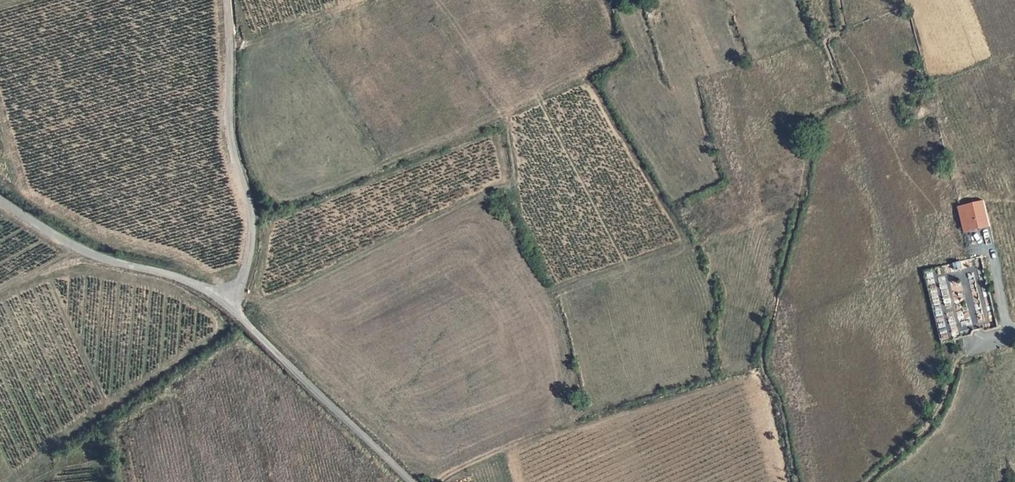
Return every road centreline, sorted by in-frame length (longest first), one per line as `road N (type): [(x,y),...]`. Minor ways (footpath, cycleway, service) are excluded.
road 1 (unclassified): [(221,302),(246,263),(252,215),(231,129),(227,0)]
road 2 (unclassified): [(414,481),(221,302)]
road 3 (unclassified): [(221,302),(185,280),(86,252),(0,200)]

